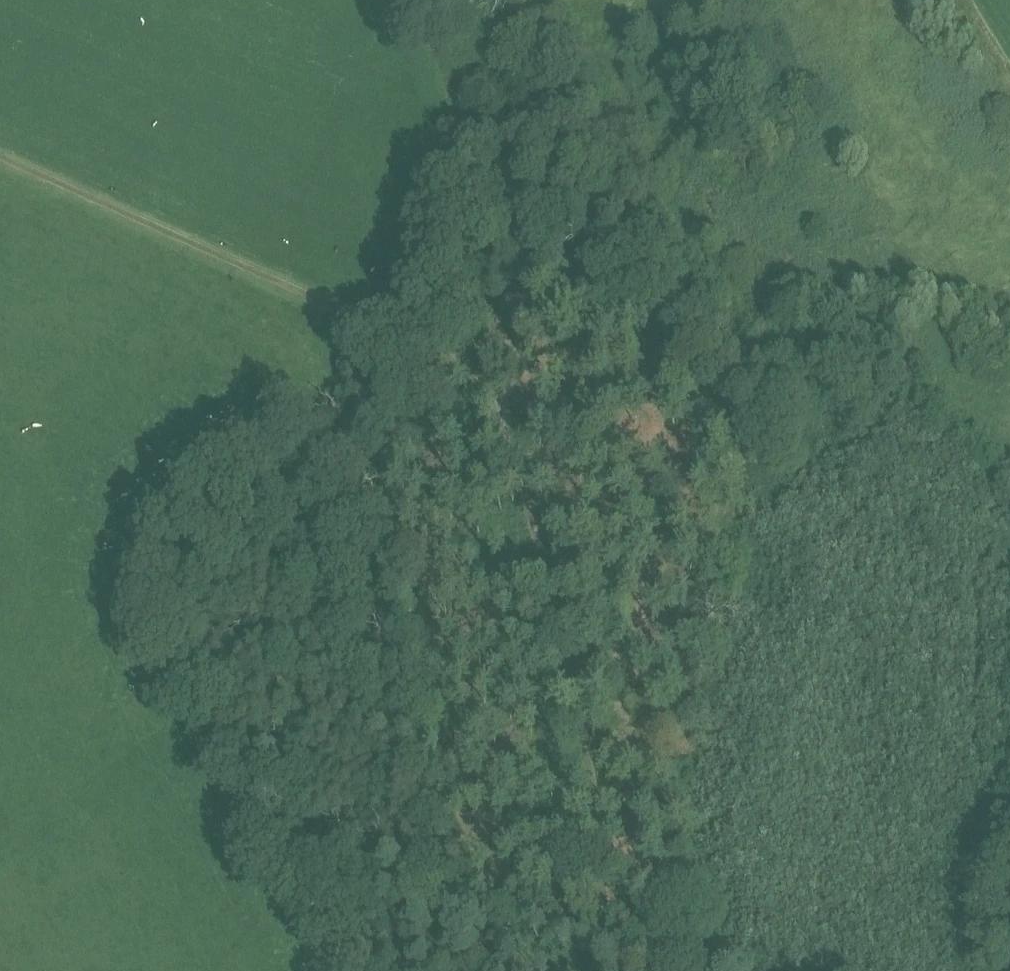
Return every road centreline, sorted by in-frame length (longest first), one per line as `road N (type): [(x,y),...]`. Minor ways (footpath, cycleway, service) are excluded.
road 1 (track): [(0,161),(448,361),(486,396),(554,698),(584,889),(598,922),(648,970)]

